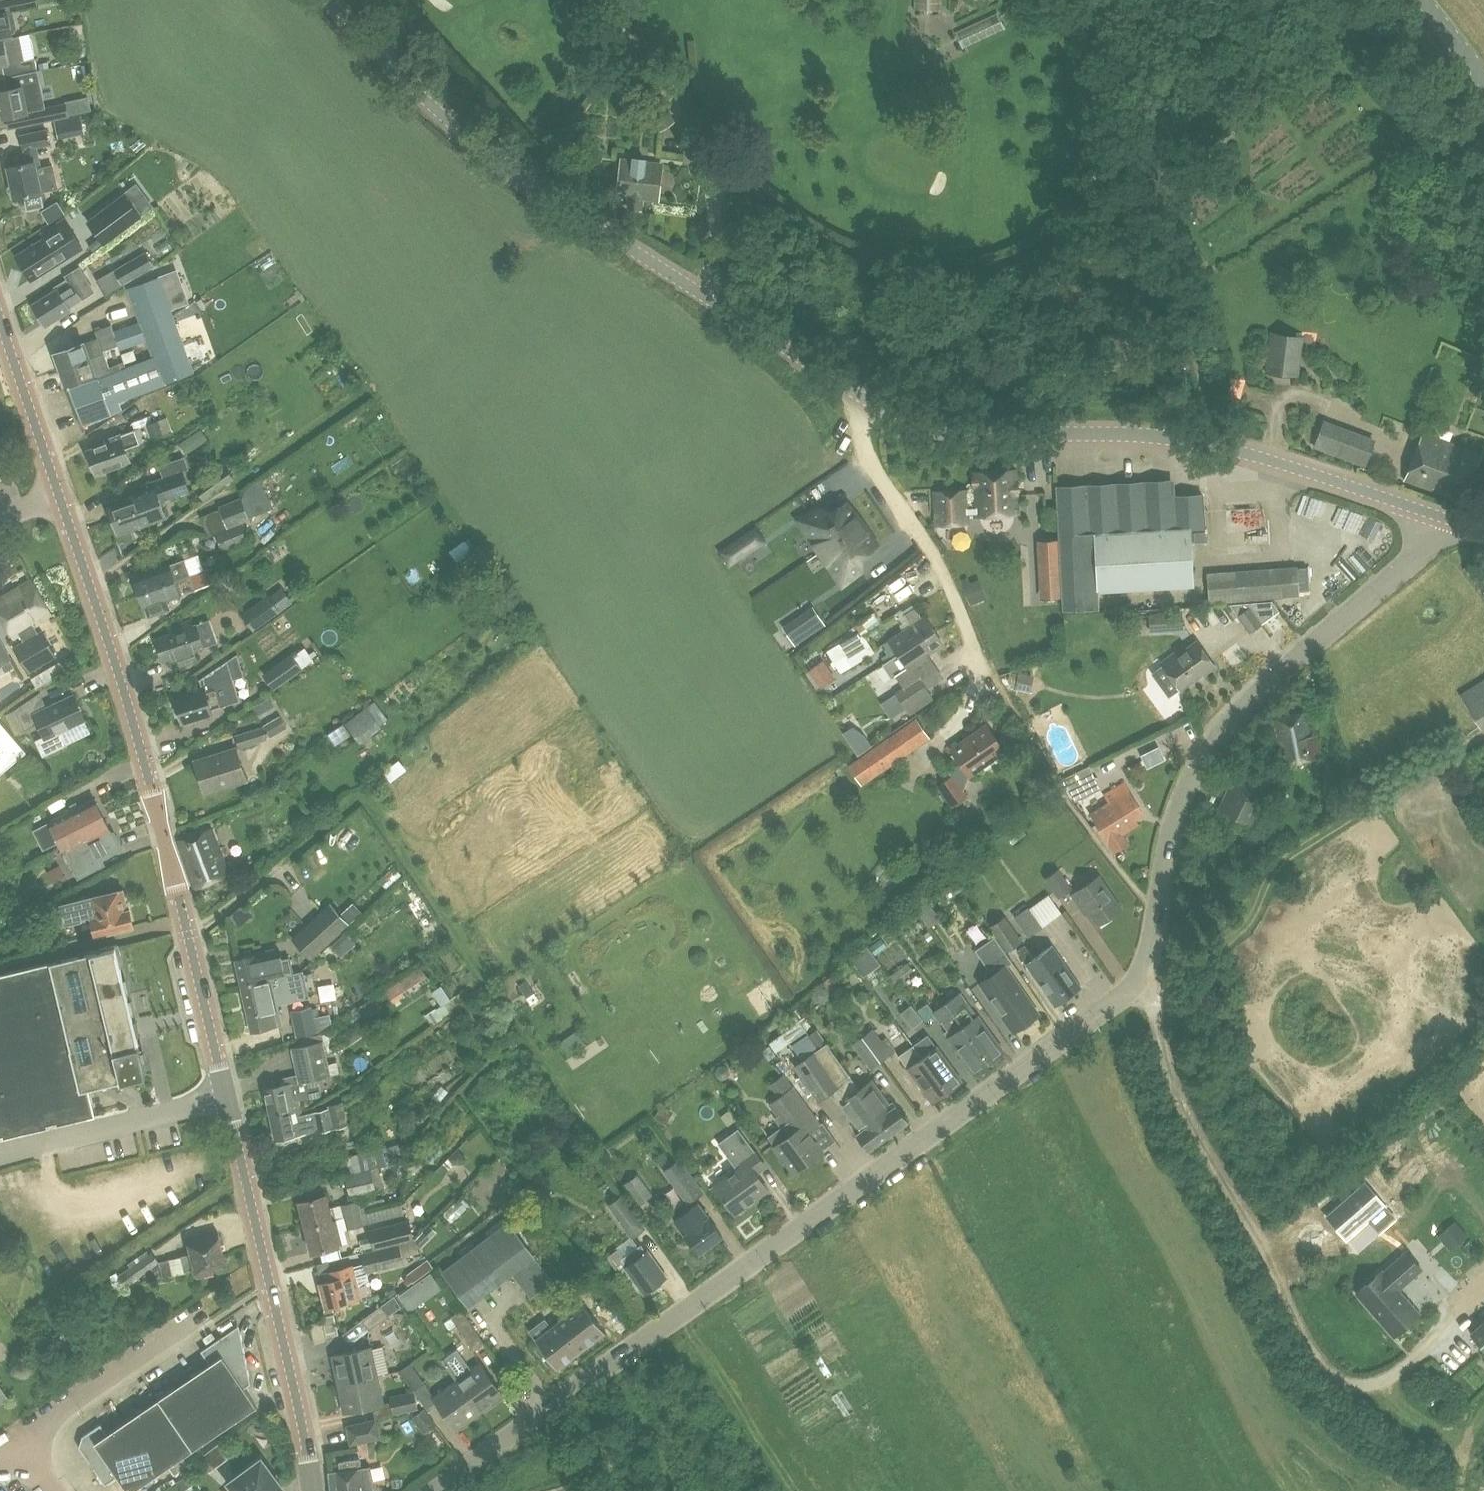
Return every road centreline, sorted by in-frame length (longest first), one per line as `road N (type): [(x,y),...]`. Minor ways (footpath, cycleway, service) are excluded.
road 1 (residential): [(435,1490),(1127,990),(1152,941),(1172,824),(1225,720),(1439,524)]
road 2 (secondary): [(313,1490),(153,796),(0,318)]
road 3 (unclassified): [(858,395),(488,155),(335,0)]
road 4 (unclassified): [(1439,524),(1215,445),(959,430),(897,417),(858,395)]
road 5 (residential): [(986,688),(935,560),(861,445),(858,395)]
road 6 (unclassified): [(199,1313),(13,1439)]

